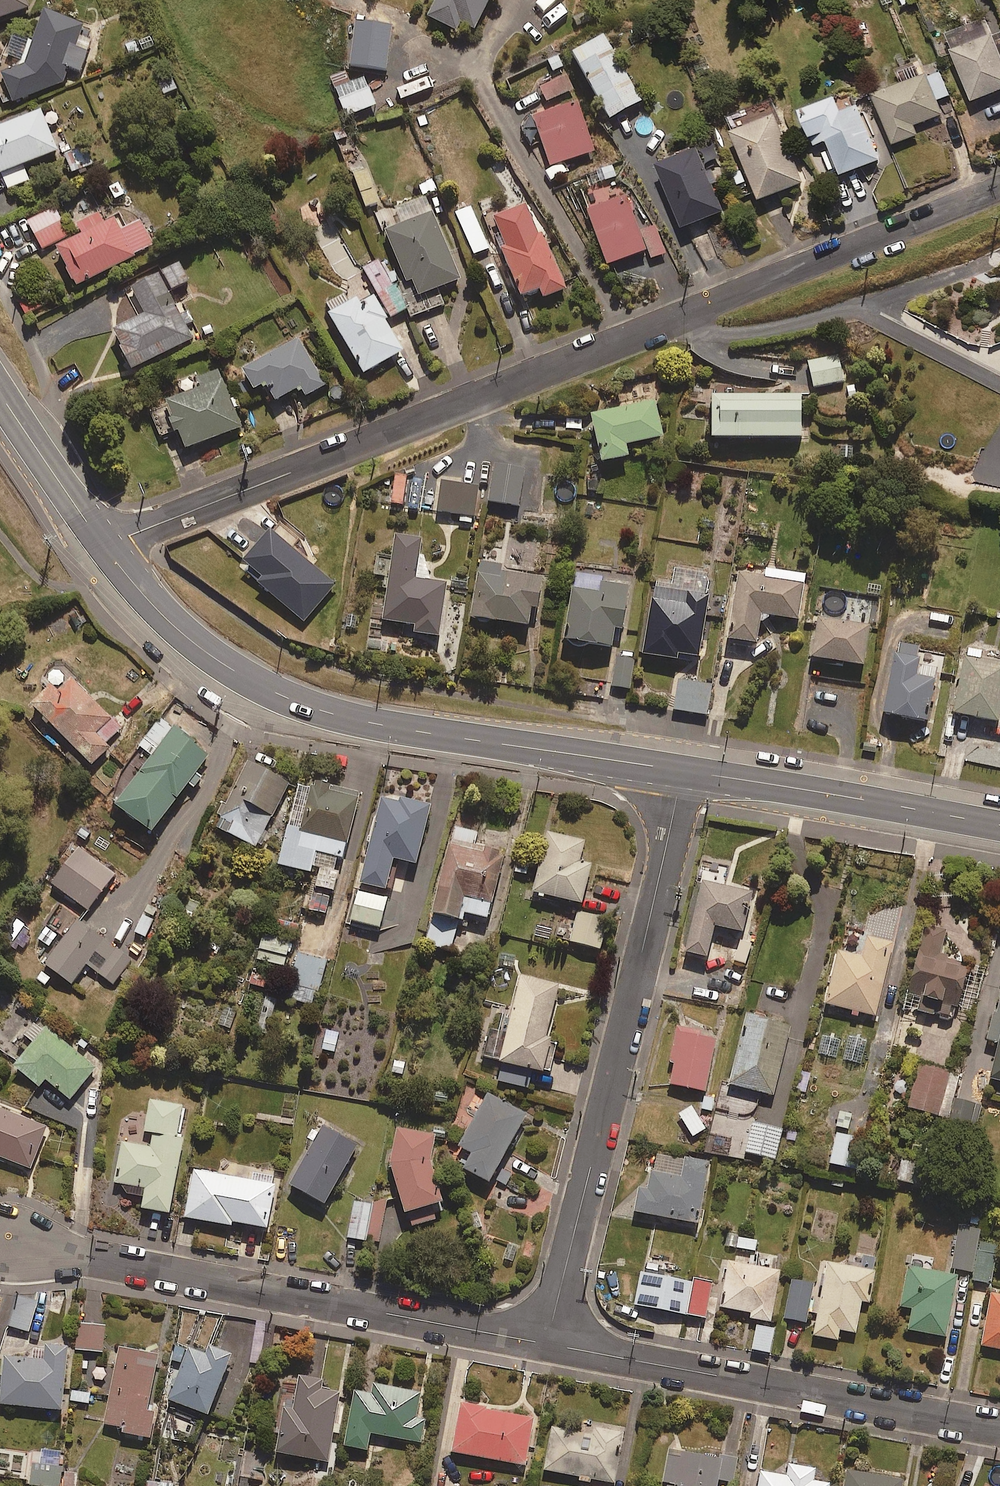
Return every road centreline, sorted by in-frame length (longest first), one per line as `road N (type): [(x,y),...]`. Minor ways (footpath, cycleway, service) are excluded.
road 1 (residential): [(999,188),(104,545)]
road 2 (secondary): [(104,545),(187,638),(266,692),(366,722),(684,772)]
road 3 (residential): [(551,1343),(684,772)]
road 4 (residential): [(8,1239),(551,1343)]
road 5 (residential): [(551,1343),(999,1428)]
road 6 (secondary): [(684,772),(999,827)]
road 7 (secondary): [(0,394),(104,545)]

